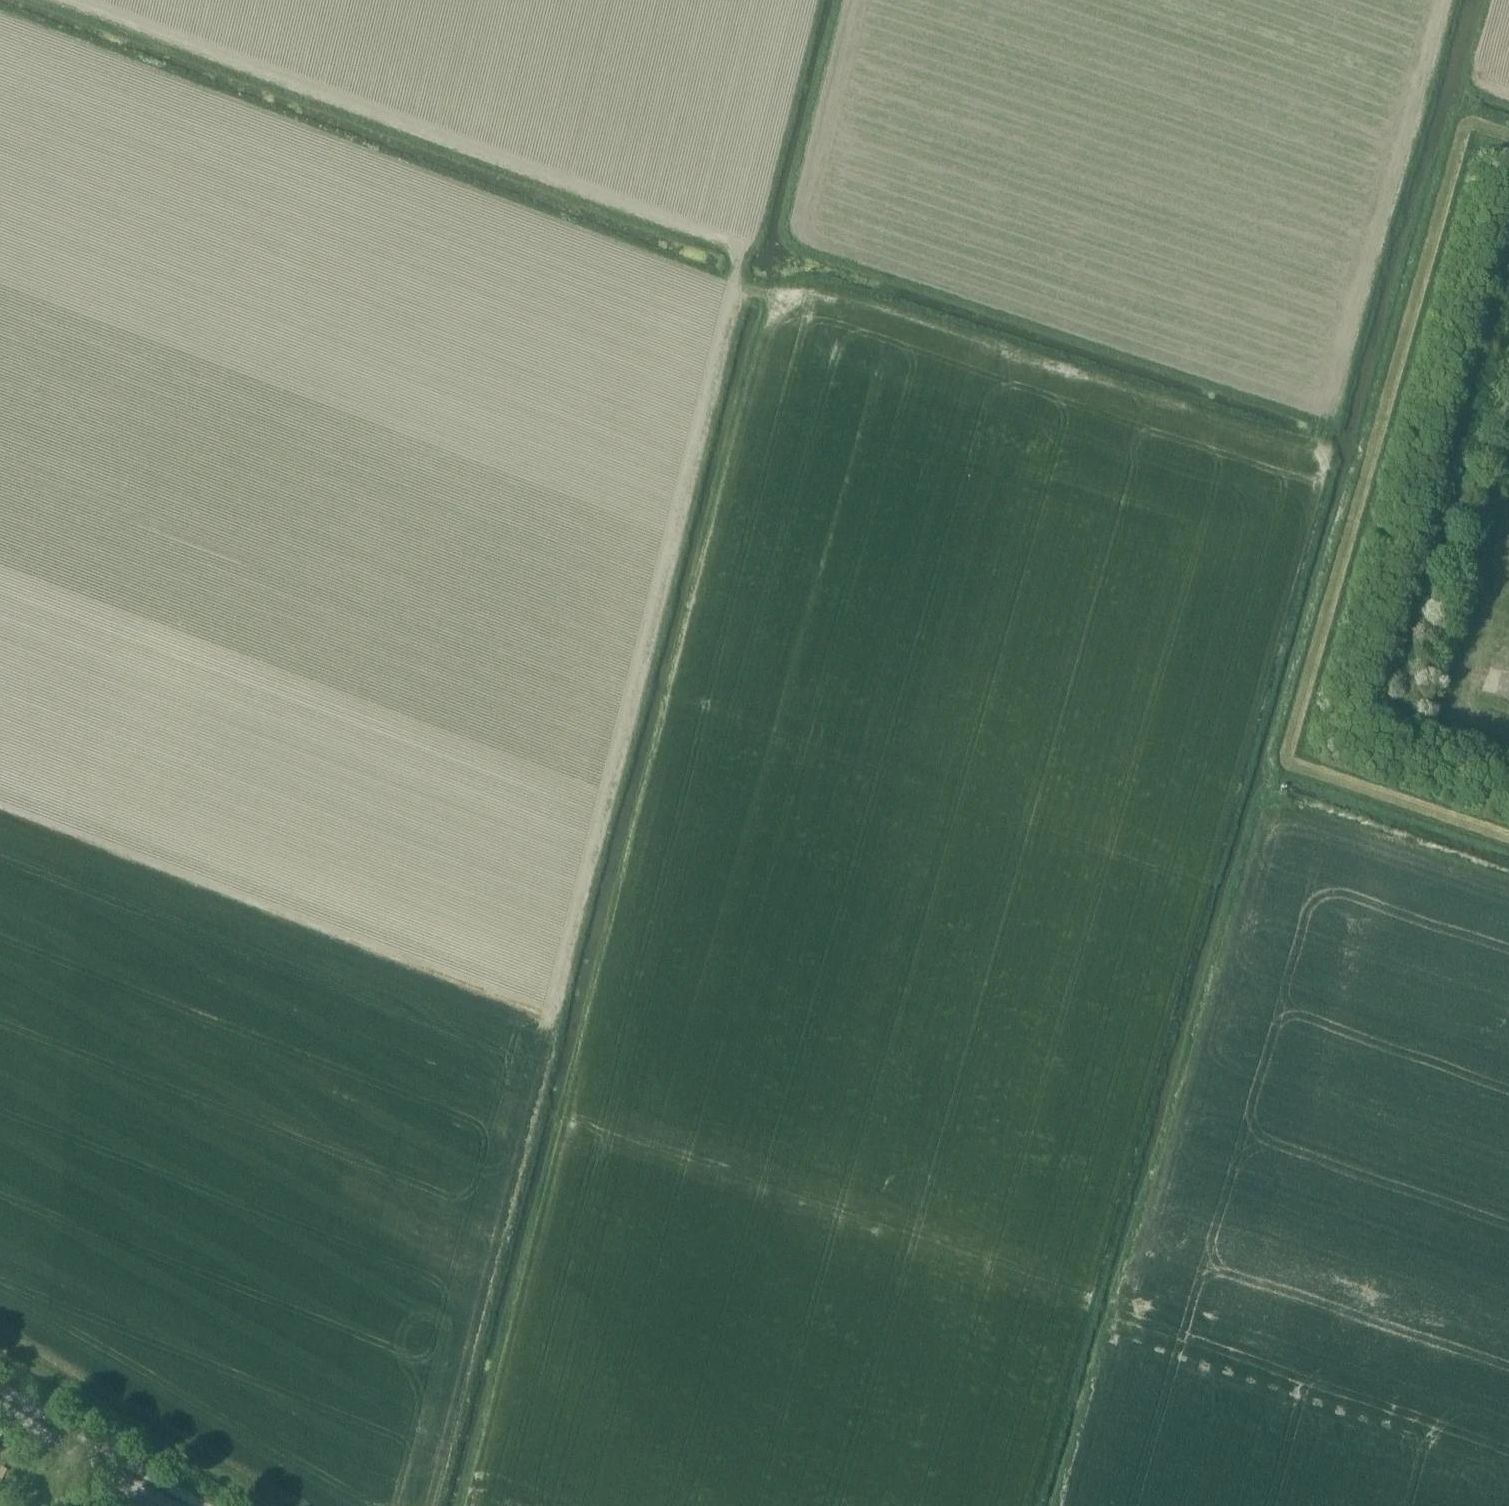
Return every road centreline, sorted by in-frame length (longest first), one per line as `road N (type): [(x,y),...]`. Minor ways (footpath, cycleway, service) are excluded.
road 1 (secondary): [(166,1505),(0,1411)]

